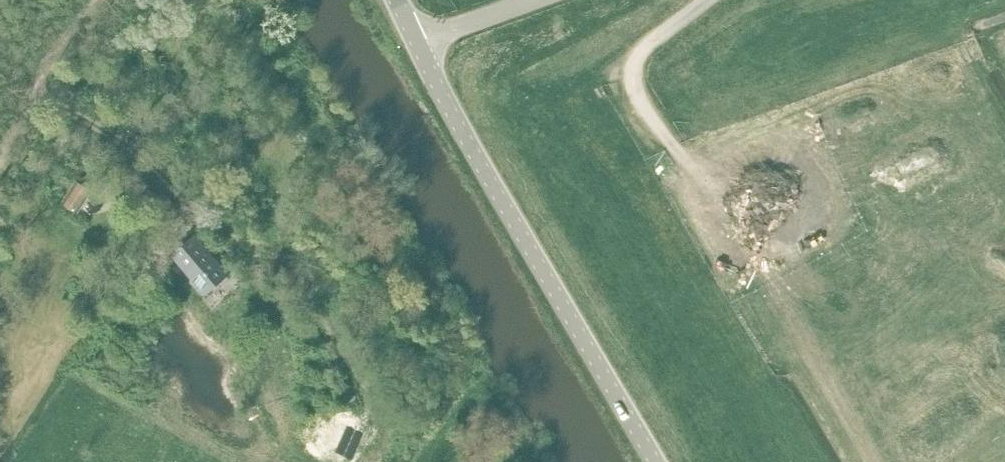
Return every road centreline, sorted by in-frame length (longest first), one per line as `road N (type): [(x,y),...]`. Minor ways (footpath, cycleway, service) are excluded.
road 1 (unclassified): [(656,461),(417,43)]
road 2 (track): [(685,158),(636,96),(631,71),(709,0)]
road 3 (track): [(83,0),(22,80),(0,136)]
road 4 (unclassified): [(531,0),(417,43)]

